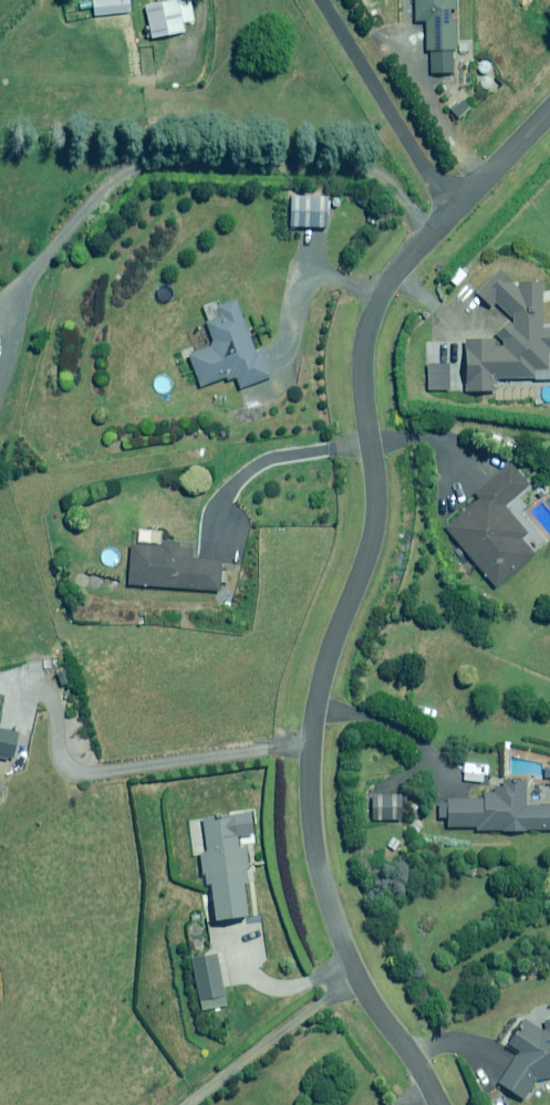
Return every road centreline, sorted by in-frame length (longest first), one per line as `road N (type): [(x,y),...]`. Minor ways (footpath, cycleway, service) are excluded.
road 1 (residential): [(452,213),(399,272),(378,305),(368,345),(377,529),(332,649),(308,803),(342,946),(441,1104)]
road 2 (residential): [(452,213),(323,0)]
road 3 (residential): [(549,115),(452,213)]

